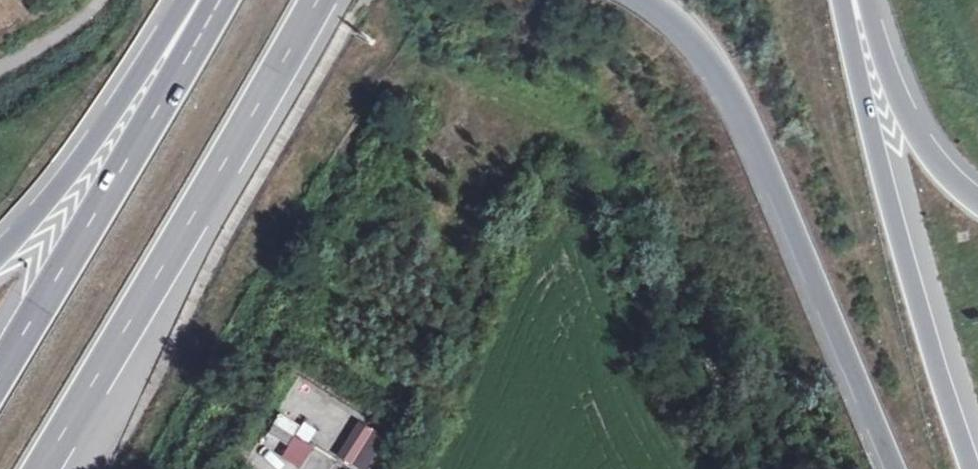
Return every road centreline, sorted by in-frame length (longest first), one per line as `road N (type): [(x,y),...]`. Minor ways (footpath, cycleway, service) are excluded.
road 1 (motorway): [(44,468),(318,0)]
road 2 (primary): [(653,0),(703,48),(748,125),(895,468)]
road 3 (motorway): [(971,468),(911,285),(842,0)]
road 4 (motorway): [(218,0),(0,368)]
road 5 (motorway): [(186,0),(74,169),(0,254)]
road 6 (motorway): [(977,200),(939,168),(916,134),(867,0)]

